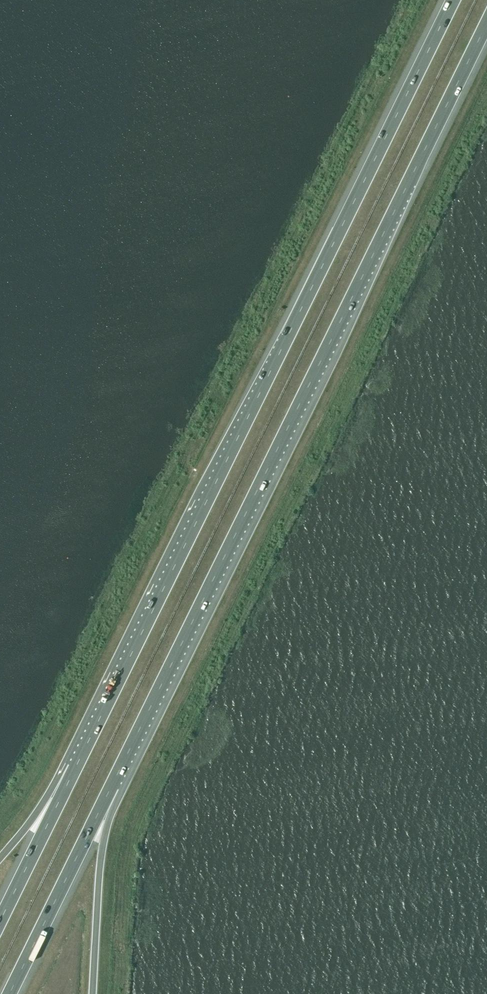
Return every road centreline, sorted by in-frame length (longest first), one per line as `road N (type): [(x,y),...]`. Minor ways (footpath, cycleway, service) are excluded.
road 1 (motorway): [(453,0),(75,768)]
road 2 (motorway): [(112,786),(486,23)]
road 3 (motorway): [(10,993),(112,786)]
road 4 (motorway): [(93,993),(112,786)]
road 5 (motorway): [(75,768),(0,918)]

